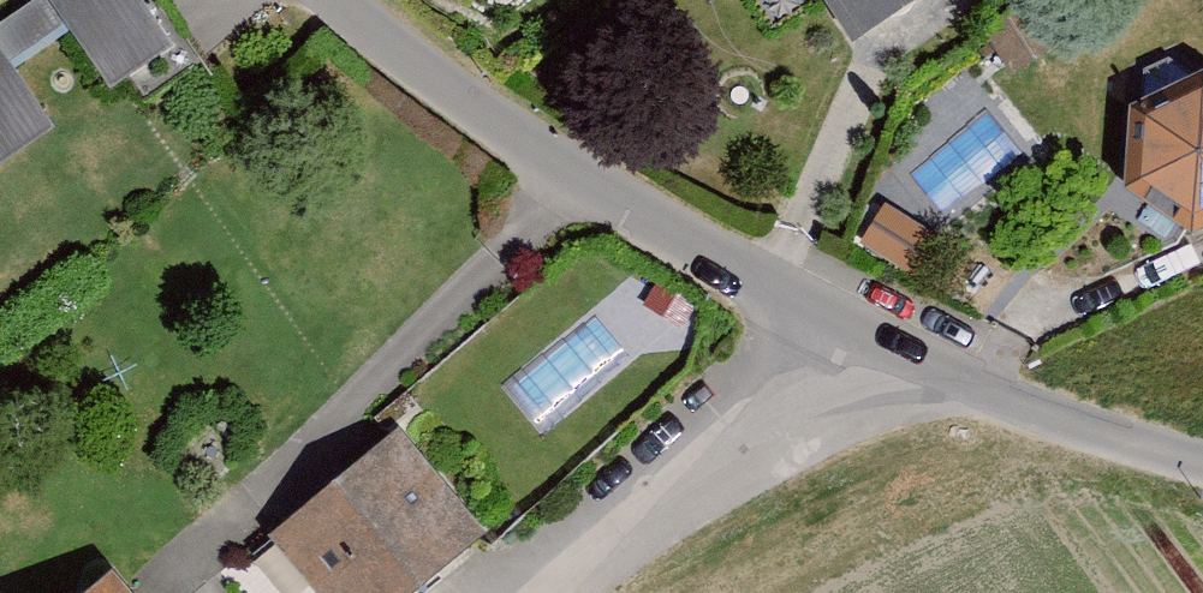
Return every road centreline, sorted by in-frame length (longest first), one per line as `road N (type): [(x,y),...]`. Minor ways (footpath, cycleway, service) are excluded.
road 1 (residential): [(1202,456),(1088,426),(867,338),(550,159),(354,0)]
road 2 (track): [(172,578),(550,159)]
road 3 (track): [(509,592),(867,338)]

